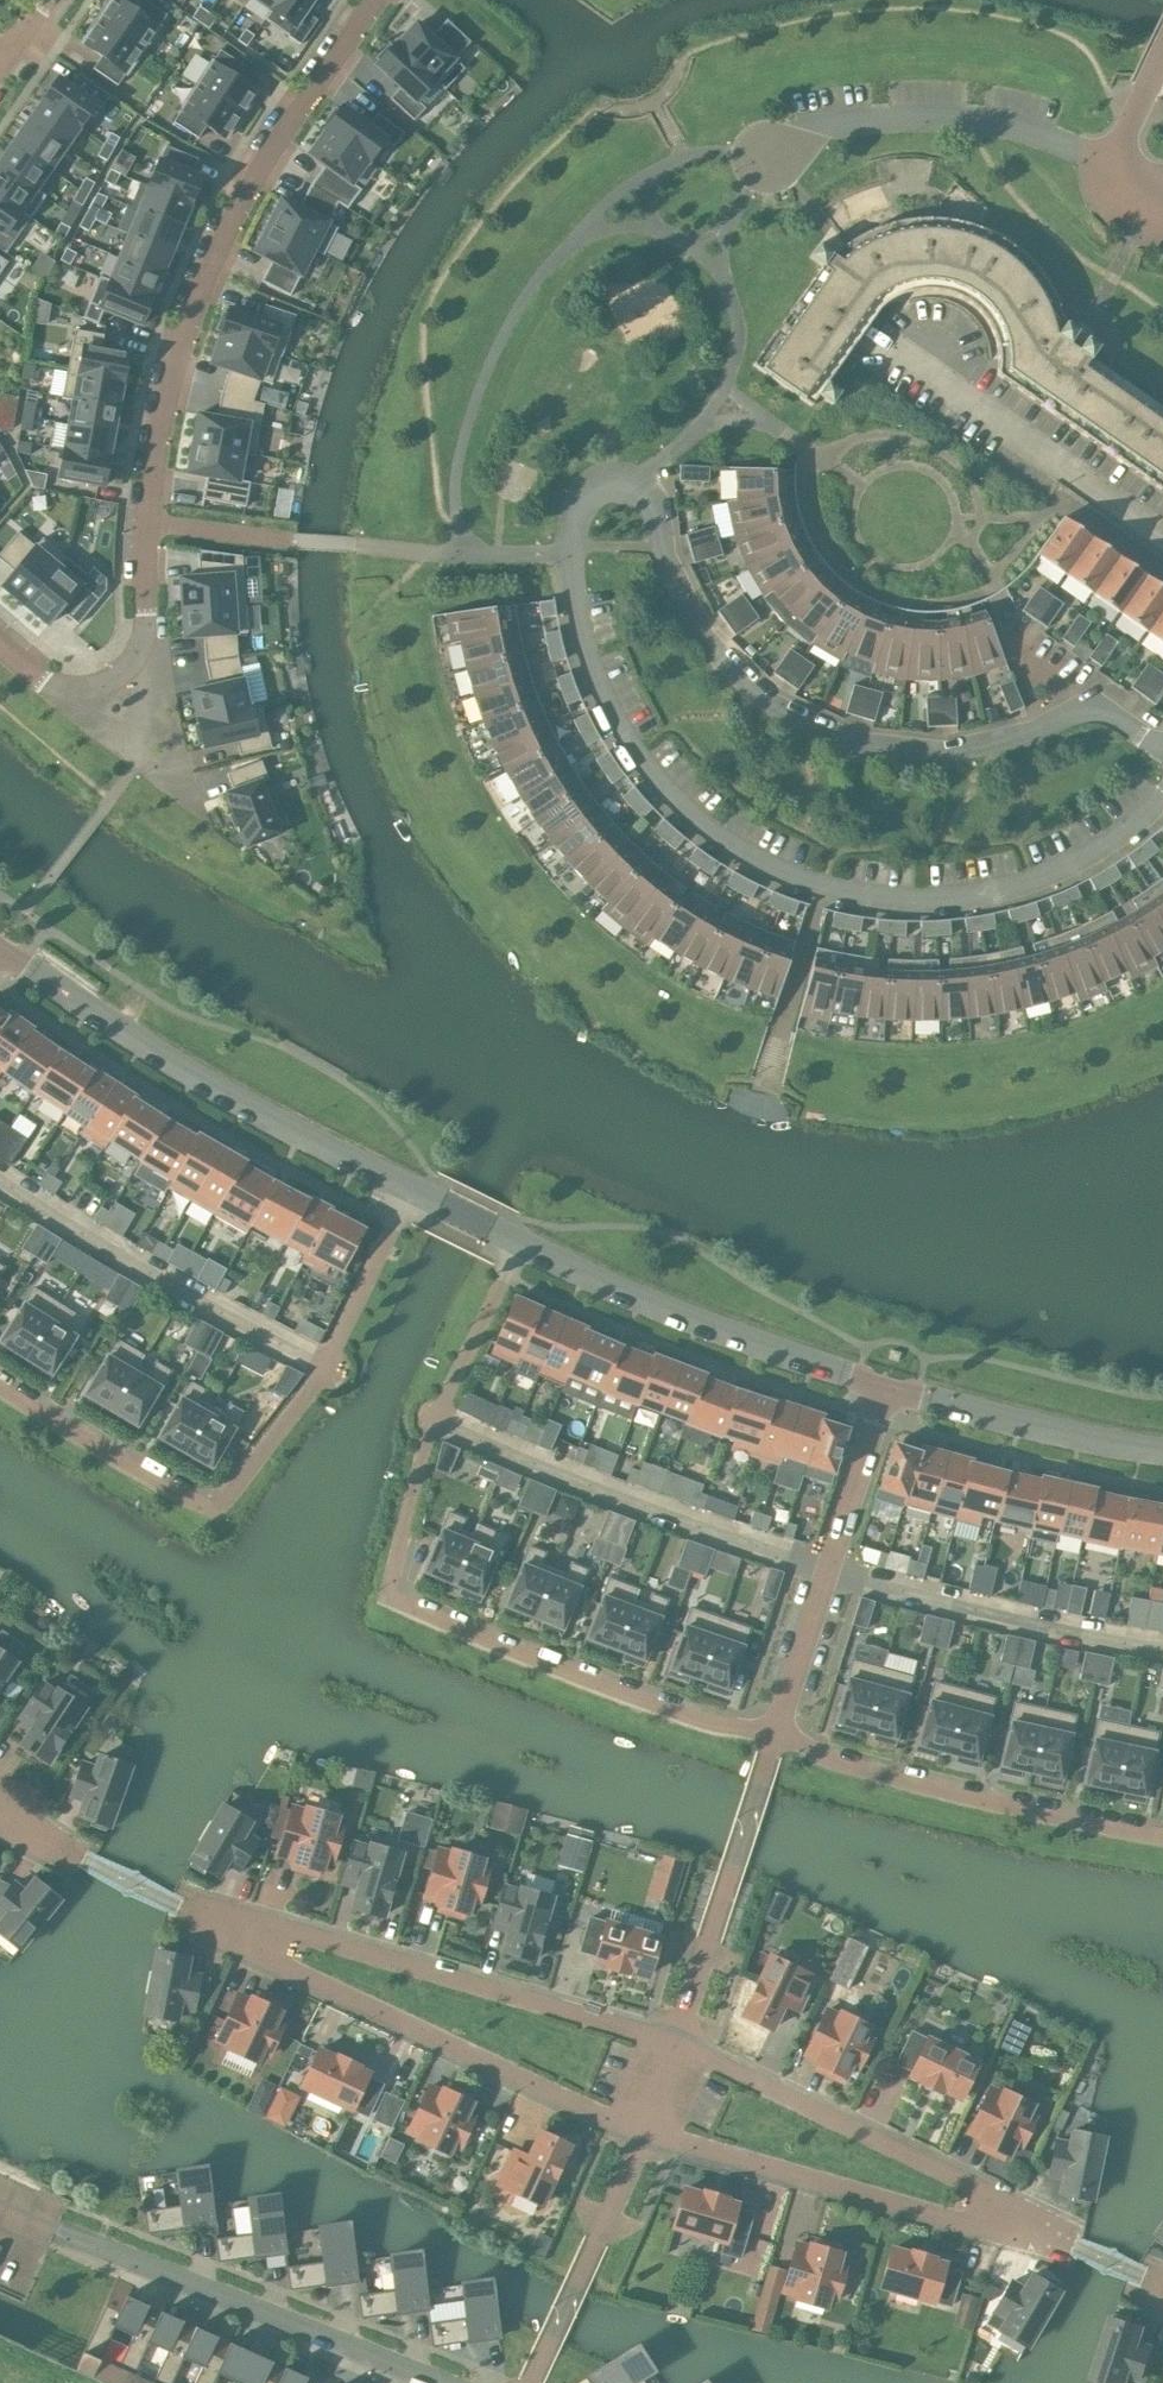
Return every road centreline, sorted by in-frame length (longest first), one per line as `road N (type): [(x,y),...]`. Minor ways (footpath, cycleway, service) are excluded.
road 1 (residential): [(1162,740),(1104,702),(987,751),(941,755),(834,738),(779,711),(702,636),(649,503),(632,487),(608,488),(587,503),(576,528),(576,604),(612,718),(685,809),(769,869),(882,901),(991,894),(1101,849),(1162,797)]
road 2 (residential): [(0,646),(59,687),(95,688),(136,656),(165,409),(189,321),(228,229),(280,136),(373,0)]
road 3 (residential): [(777,1732),(716,1725),(388,1596),(433,1413),(517,1241)]
road 4 (residential): [(0,1377),(223,1514),(329,1367),(410,1191)]
road 5 (residential): [(193,1917),(311,1936),(680,2044)]
road 6 (residential): [(193,1917),(644,2132)]
road 7 (residential): [(446,2382),(0,2201)]
road 8 (residential): [(410,1191),(139,1041),(0,945)]
road 9 (residential): [(644,2132),(1055,2242)]
road 10 (residential): [(680,2044),(965,2181),(1055,2242)]
road 11 (residential): [(777,1732),(832,1760),(1162,1836)]
road 12 (residential): [(517,1241),(886,1390)]
road 13 (residential): [(1114,168),(1031,133),(953,121),(847,127),(761,155)]
road 14 (residential): [(777,1732),(886,1390)]
road 15 (residential): [(1162,538),(875,335)]
road 16 (residential): [(680,2044),(777,1732)]
road 17 (residential): [(886,1390),(1162,1447)]
road 18 (residential): [(537,2382),(644,2132)]

